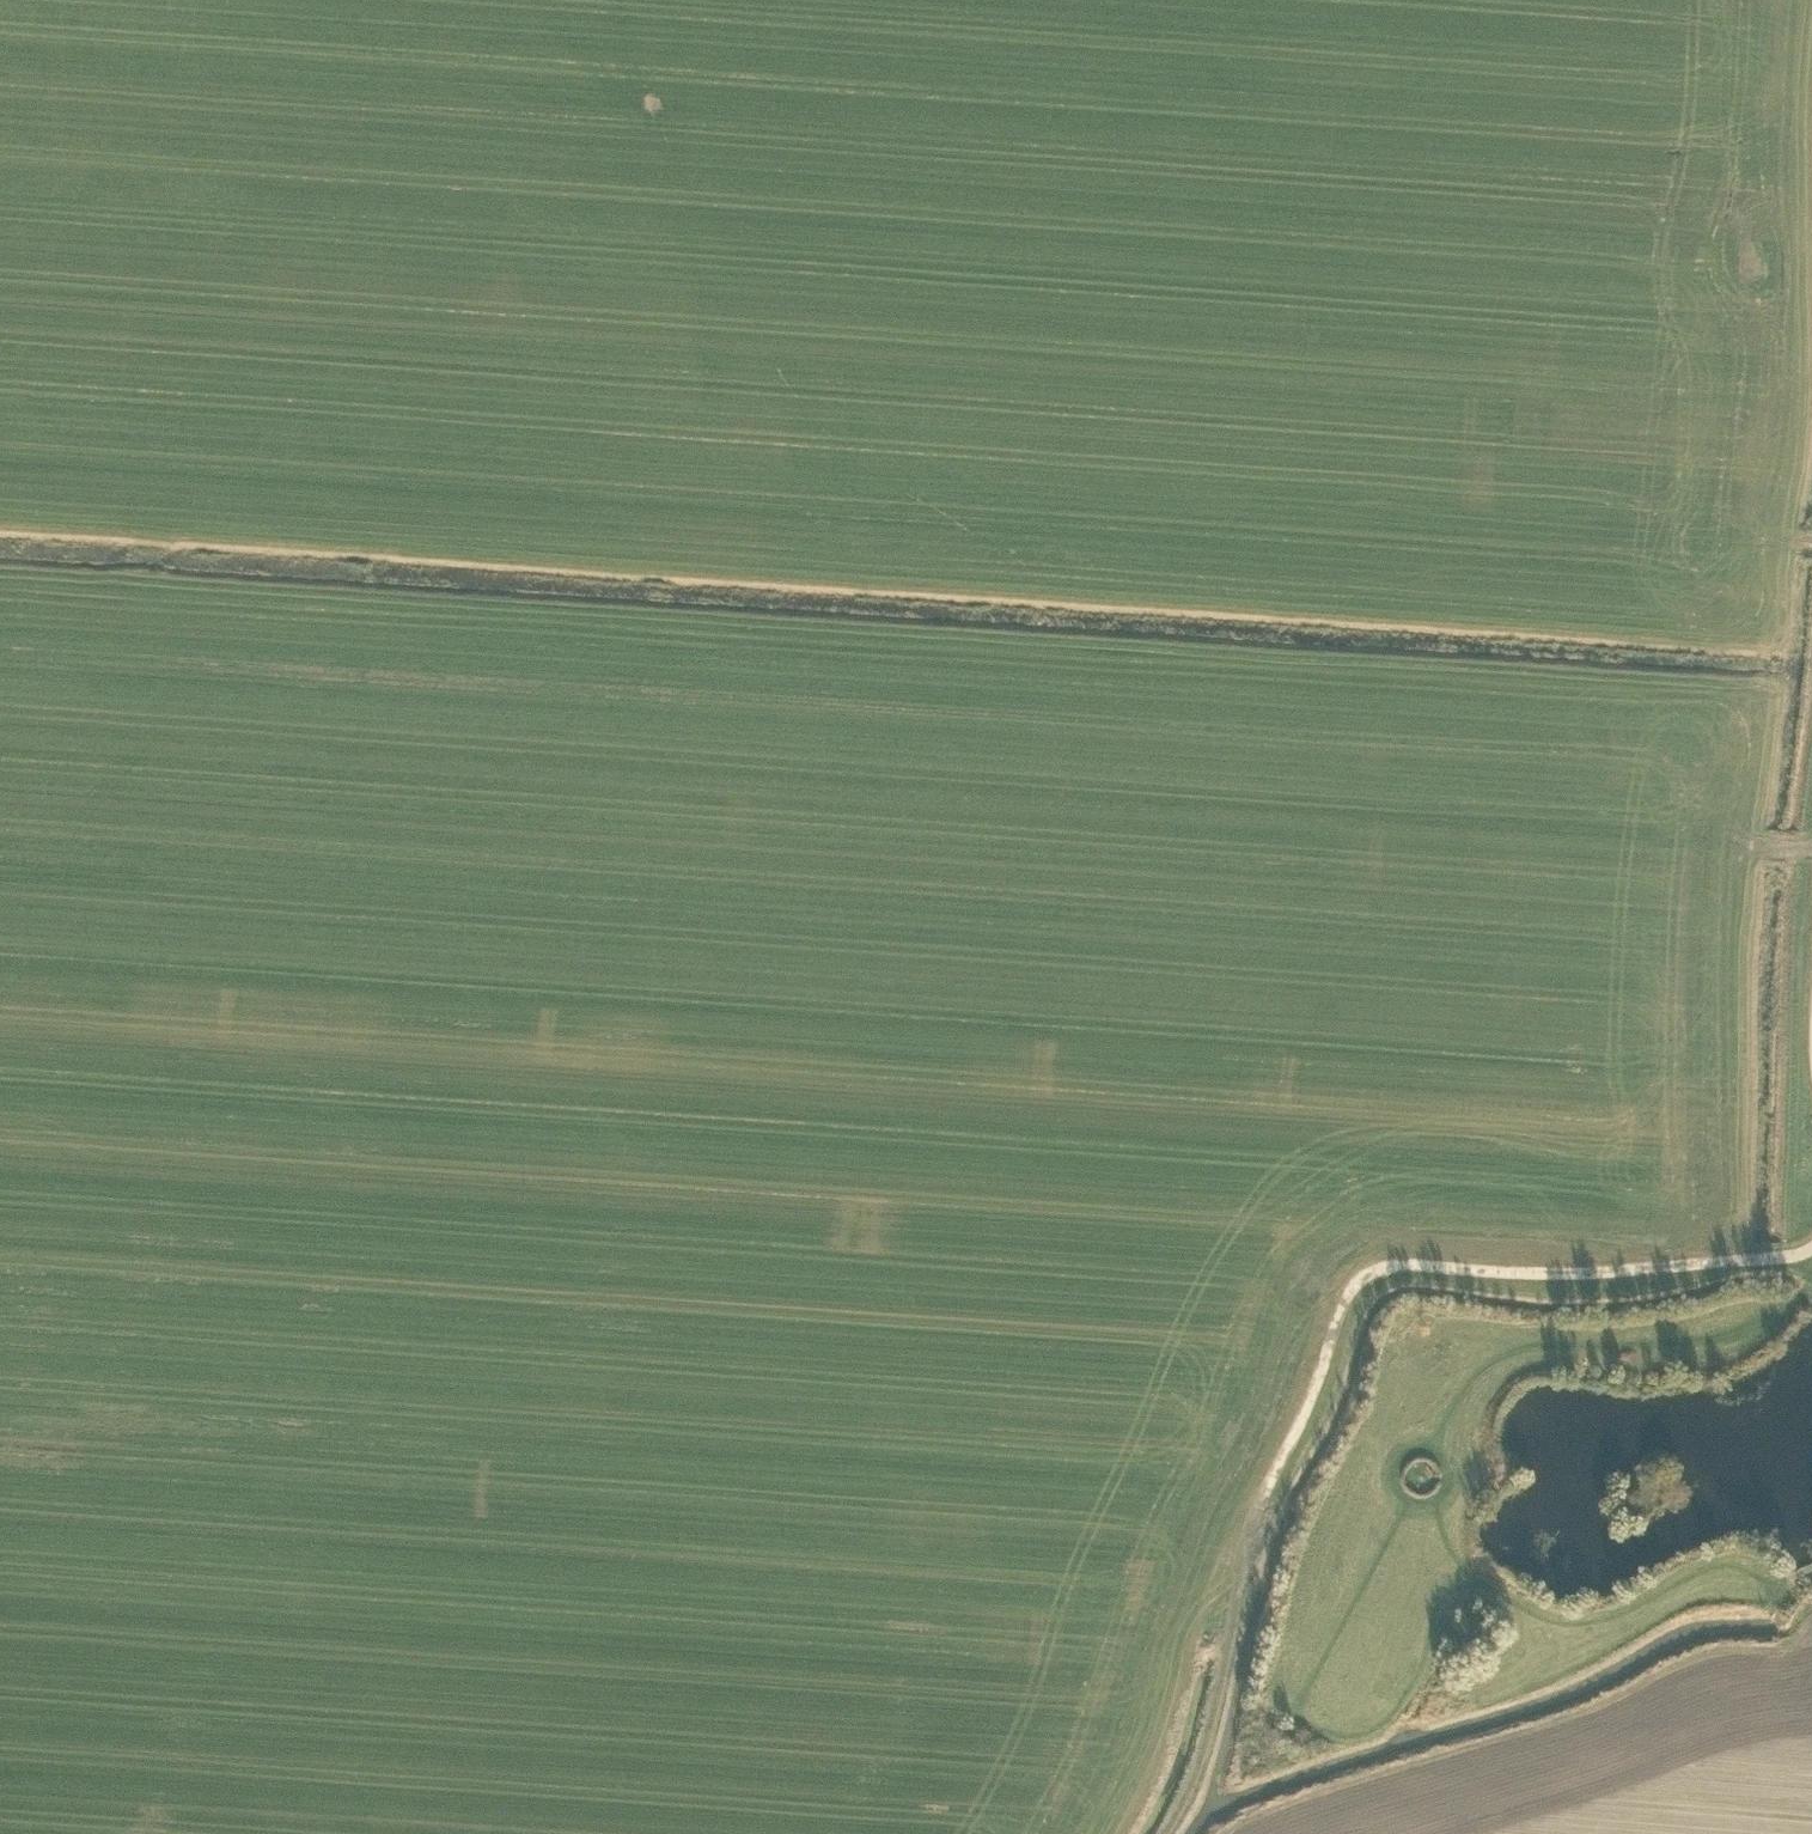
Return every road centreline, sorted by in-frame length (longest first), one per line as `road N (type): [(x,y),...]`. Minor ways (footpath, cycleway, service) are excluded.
road 1 (unclassified): [(1811,1250),(1614,1274),(1388,1267),(1367,1277),(1343,1317),(1305,1432),(1266,1512)]
road 2 (track): [(1164,1833),(1197,1766),(1266,1512)]

